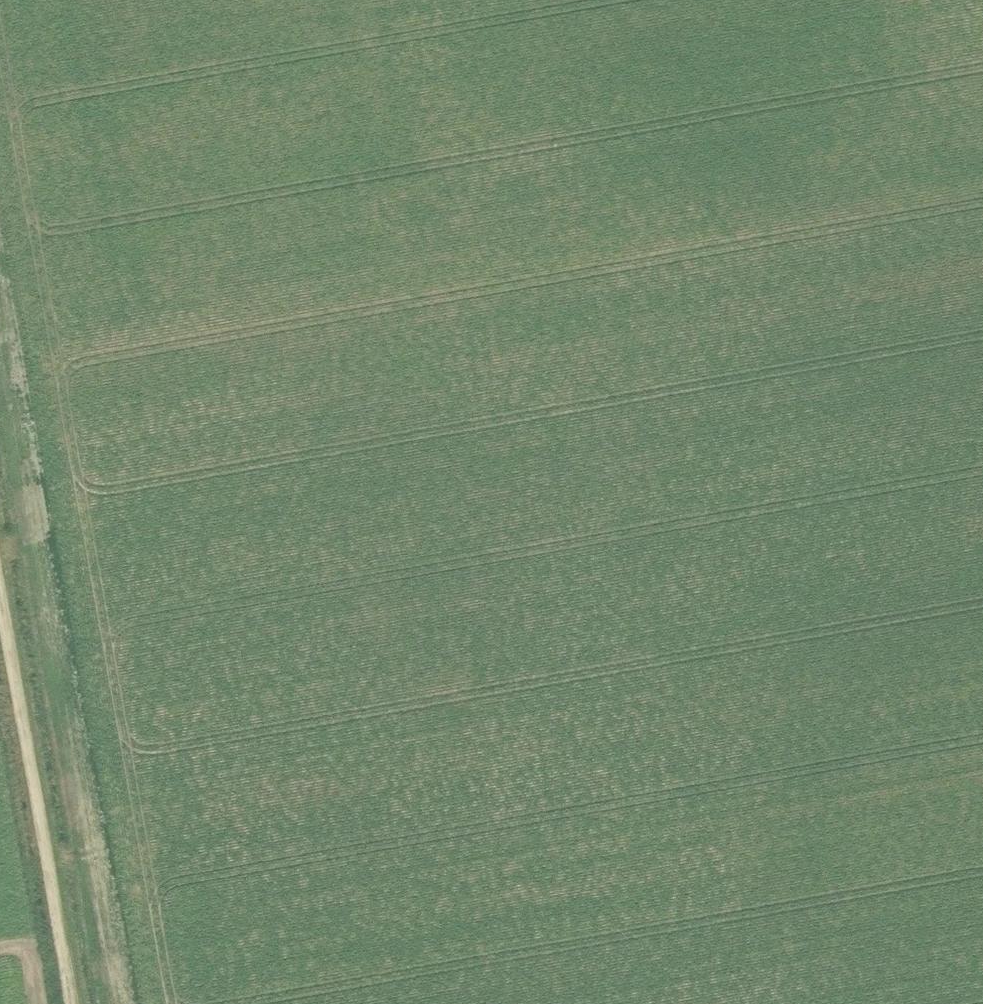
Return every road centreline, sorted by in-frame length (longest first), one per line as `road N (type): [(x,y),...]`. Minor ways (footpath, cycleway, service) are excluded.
road 1 (track): [(76,1003),(0,563)]

